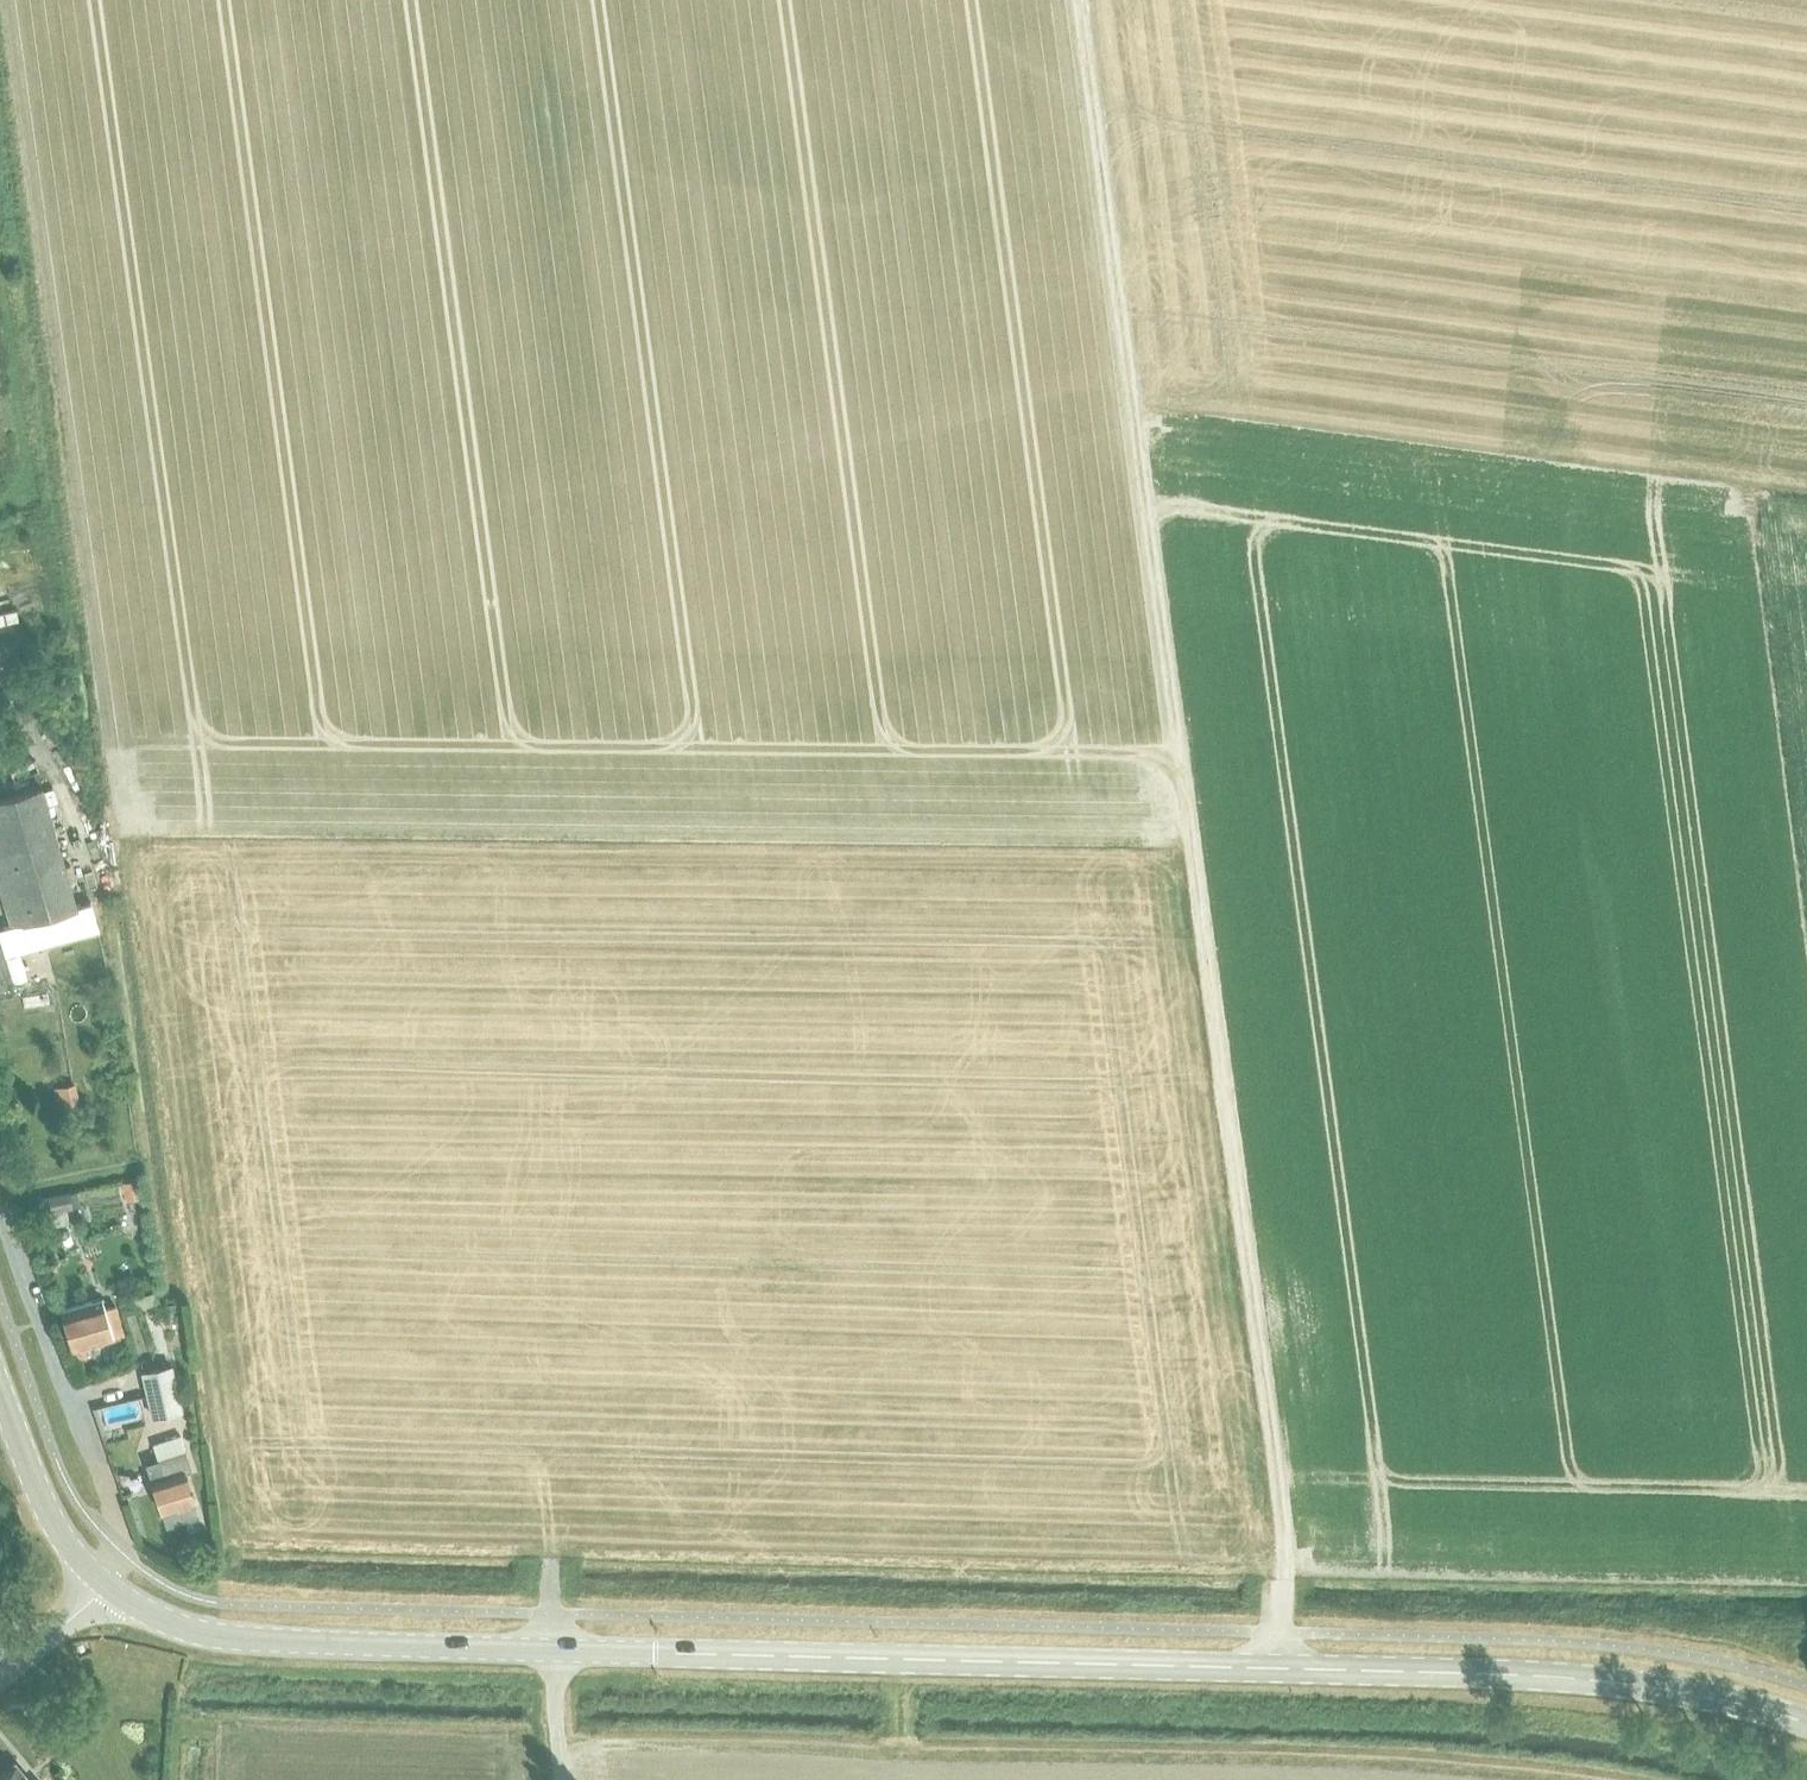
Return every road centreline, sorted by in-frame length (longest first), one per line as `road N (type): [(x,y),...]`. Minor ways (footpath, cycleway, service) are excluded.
road 1 (secondary): [(1806,1723),(1744,1704),(1581,1679),(236,1638),(190,1631),(106,1585)]
road 2 (track): [(1085,0),(1284,1539),(1274,1666)]
road 3 (residential): [(0,1207),(125,1531),(119,1555)]
road 4 (secondary): [(106,1585),(23,1449),(0,1389)]
road 5 (unclassified): [(0,1678),(106,1585)]

